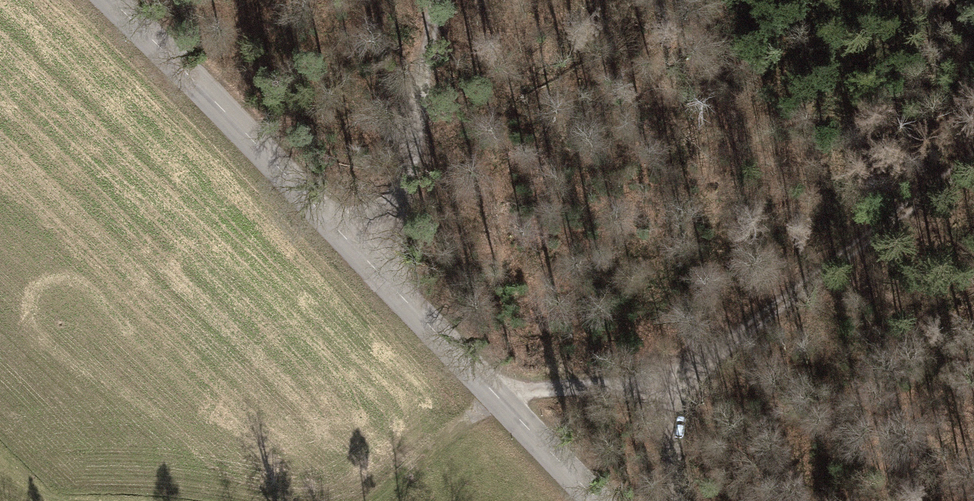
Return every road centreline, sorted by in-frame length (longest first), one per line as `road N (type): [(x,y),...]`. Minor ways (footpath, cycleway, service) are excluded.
road 1 (tertiary): [(600,500),(364,247),(110,0)]
road 2 (track): [(726,346),(973,159)]
road 3 (track): [(364,247),(391,215),(432,0)]
road 4 (track): [(498,393),(682,379)]
road 5 (track): [(726,346),(682,379),(676,500)]

